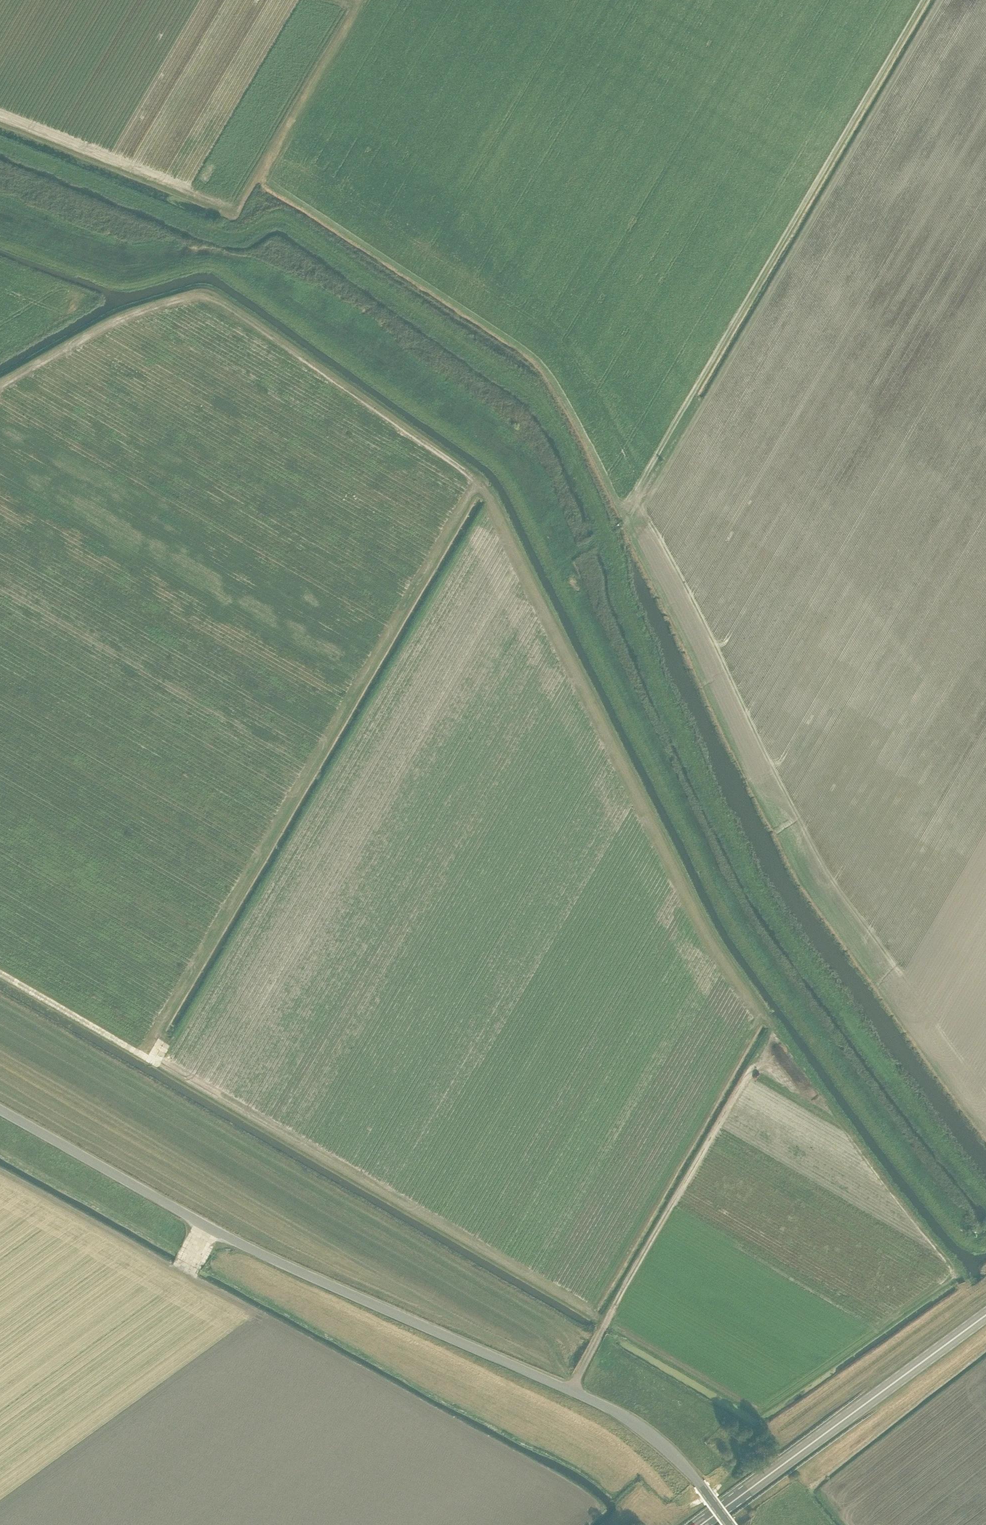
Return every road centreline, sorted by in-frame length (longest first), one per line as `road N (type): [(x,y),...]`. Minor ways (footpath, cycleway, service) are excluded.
road 1 (track): [(774,1028),(709,934),(491,499),(467,470),(210,297),(116,319),(0,383)]
road 2 (tertiary): [(731,1524),(675,1456),(617,1412),(246,1246),(0,1109)]
road 3 (track): [(589,1356),(774,1028)]
road 4 (primary): [(699,1524),(985,1315)]
road 5 (track): [(0,973),(153,1061),(159,1052)]
road 6 (track): [(774,1028),(857,1142)]

